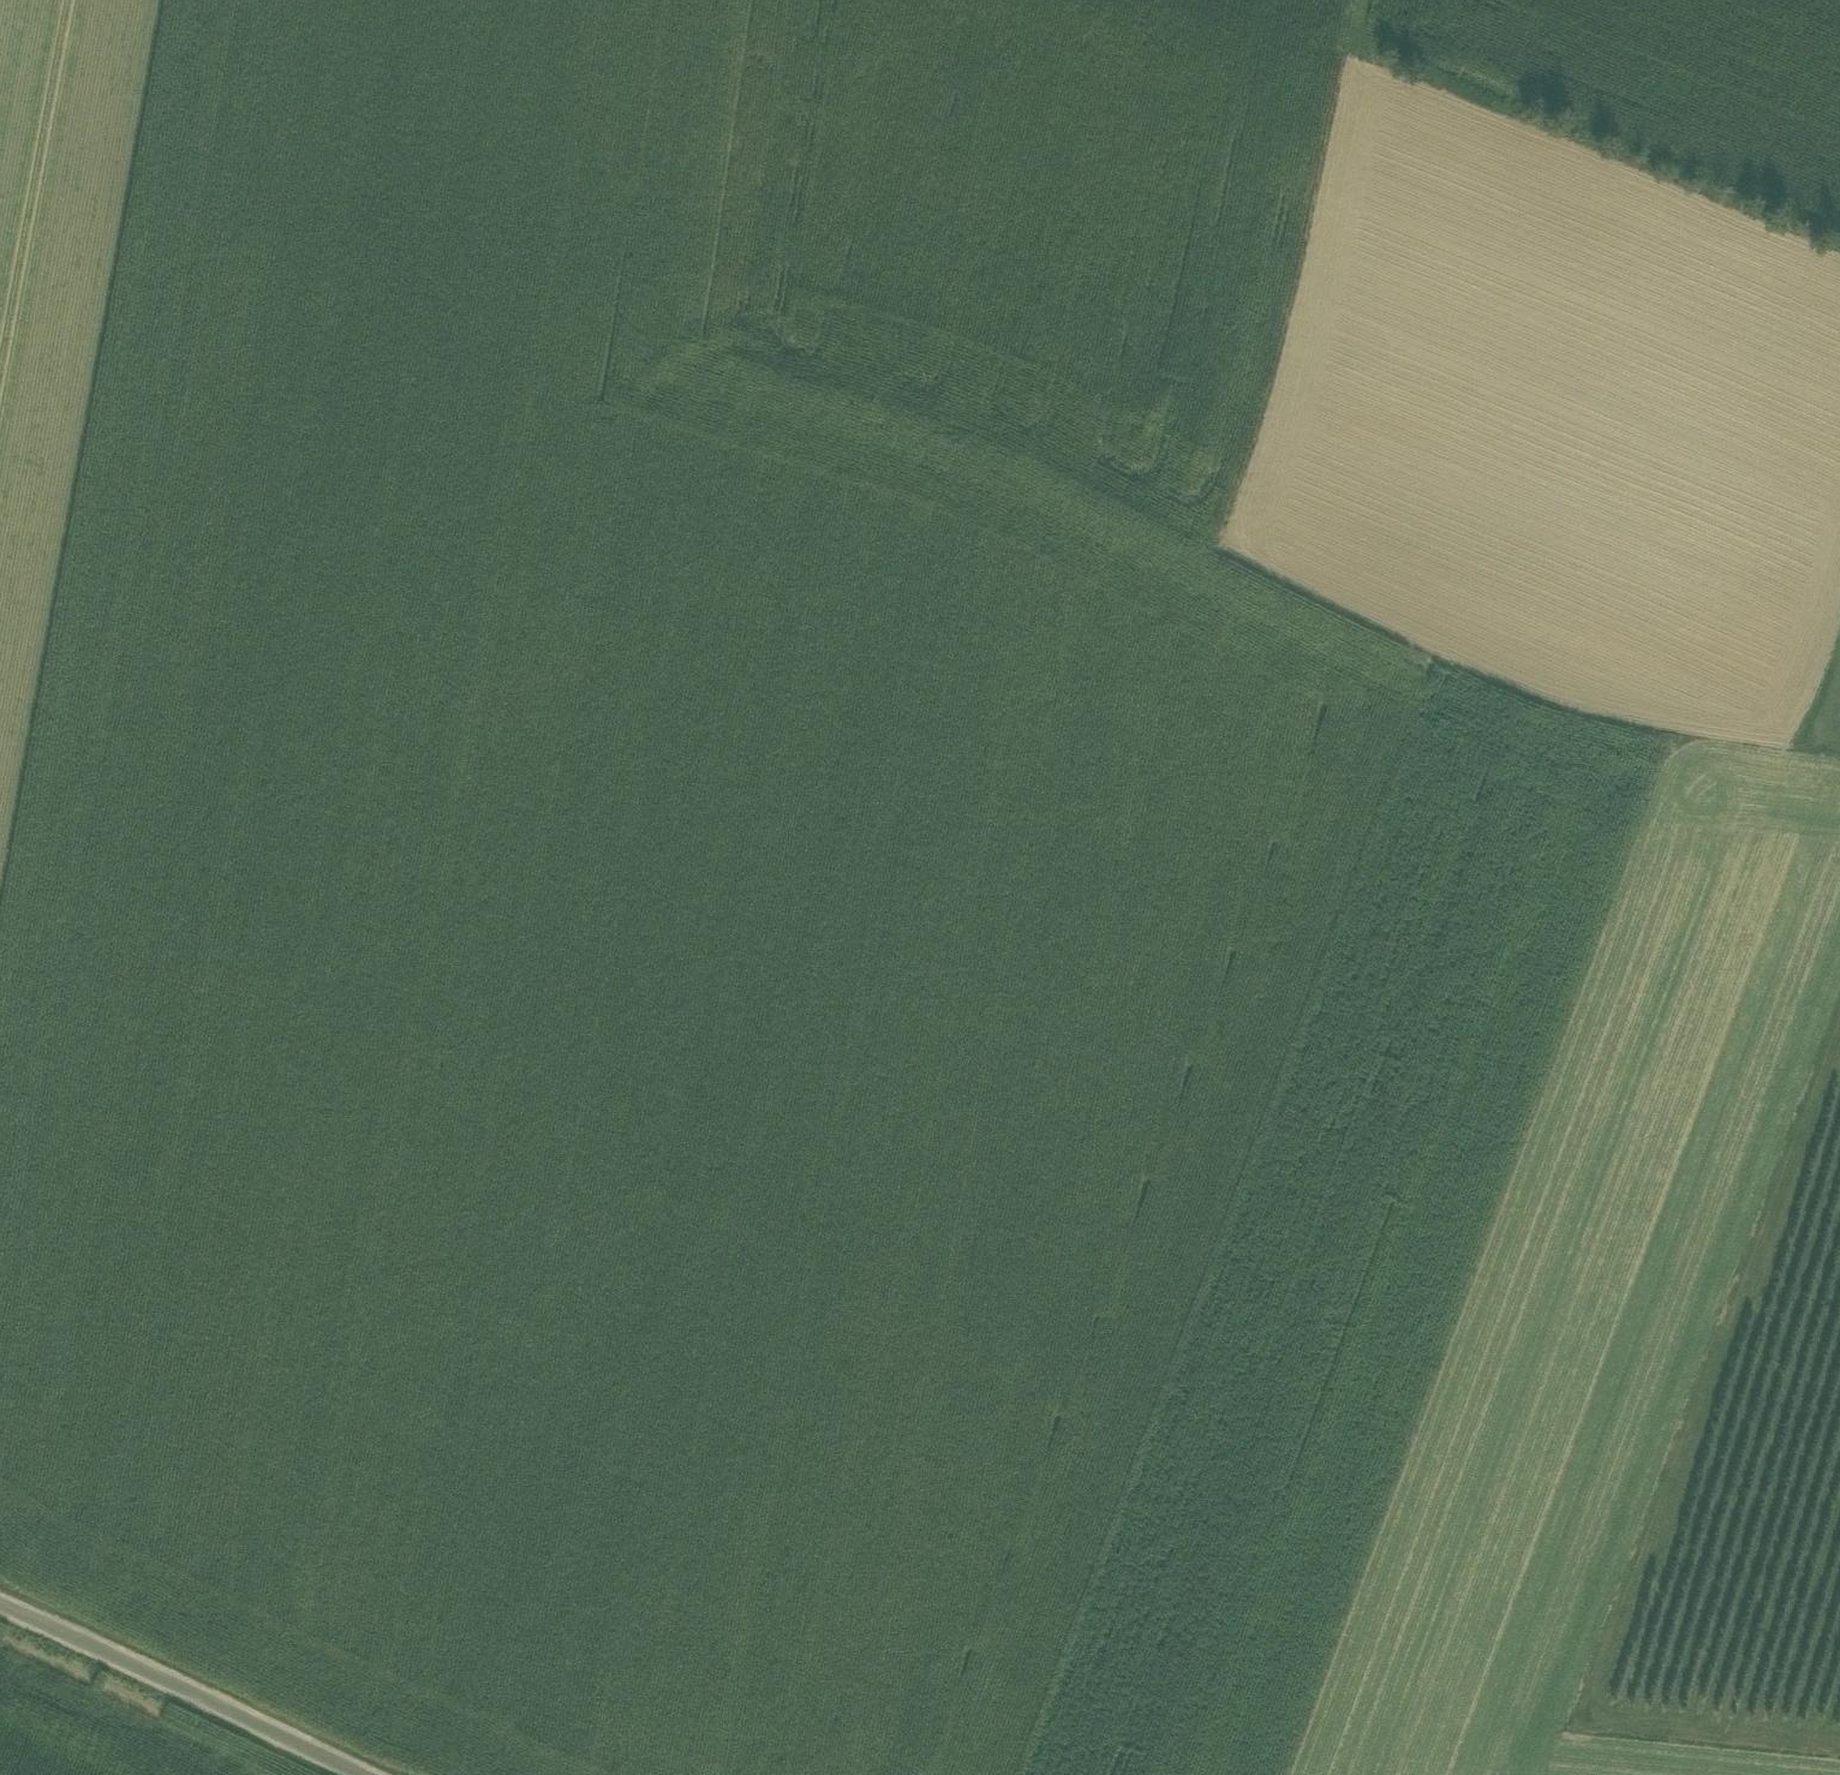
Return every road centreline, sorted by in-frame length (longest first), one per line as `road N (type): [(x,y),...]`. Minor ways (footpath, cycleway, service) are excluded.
road 1 (unclassified): [(0,1601),(377,1774)]

